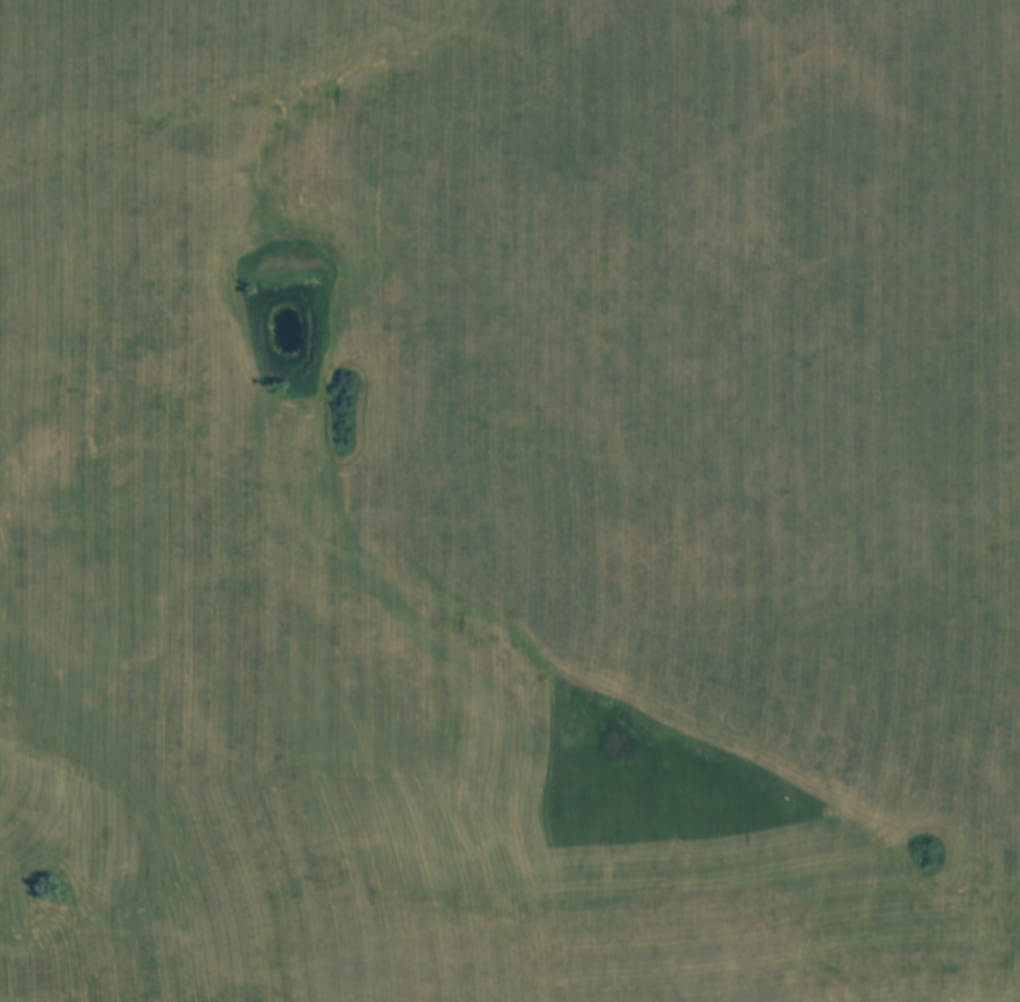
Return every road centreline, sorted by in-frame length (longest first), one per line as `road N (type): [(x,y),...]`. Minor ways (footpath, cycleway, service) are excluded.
road 1 (track): [(225,1001),(235,905),(188,725),(109,567),(31,277),(26,183),(0,155)]

